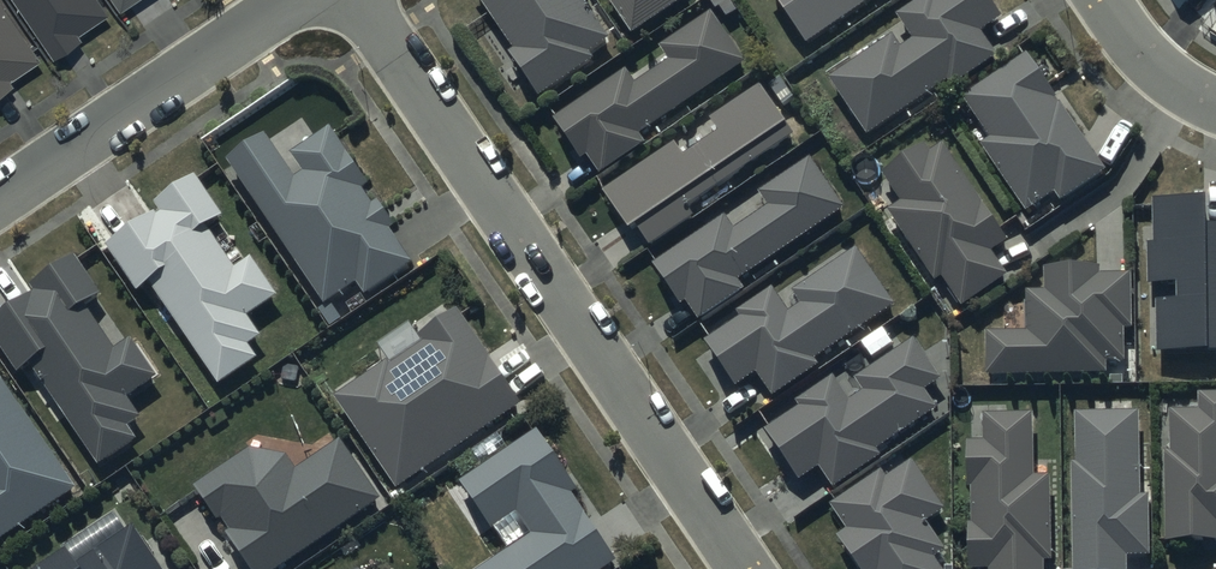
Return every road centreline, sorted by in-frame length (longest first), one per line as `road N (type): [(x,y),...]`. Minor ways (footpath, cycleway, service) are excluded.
road 1 (residential): [(747,568),(361,0)]
road 2 (residential): [(0,198),(298,0)]
road 3 (residential): [(1215,103),(1165,71),(1104,0)]

